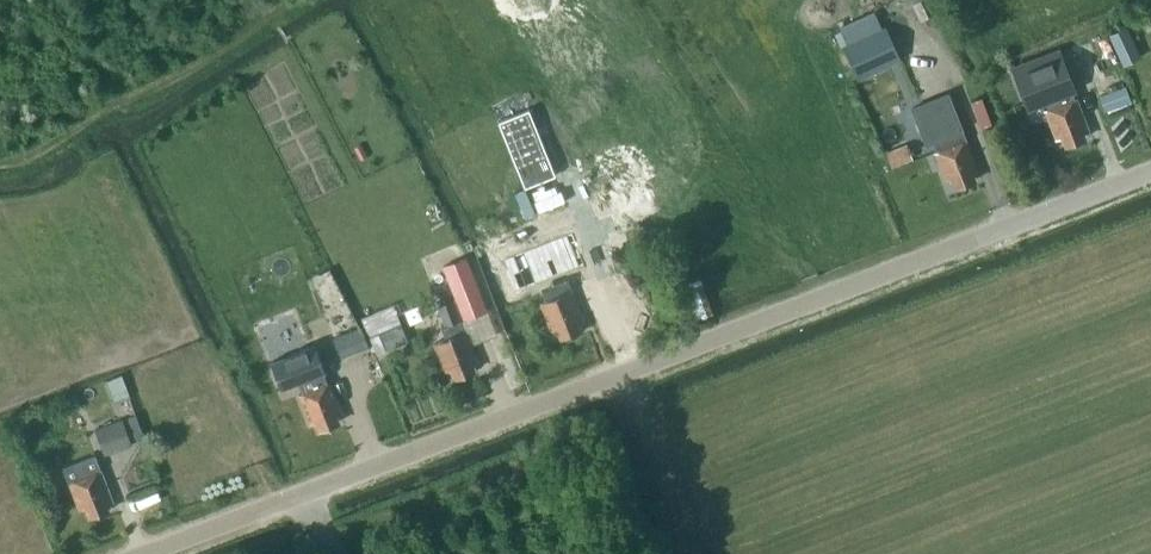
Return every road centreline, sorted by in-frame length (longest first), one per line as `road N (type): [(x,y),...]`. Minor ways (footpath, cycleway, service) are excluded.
road 1 (unclassified): [(151,553),(1150,172)]

